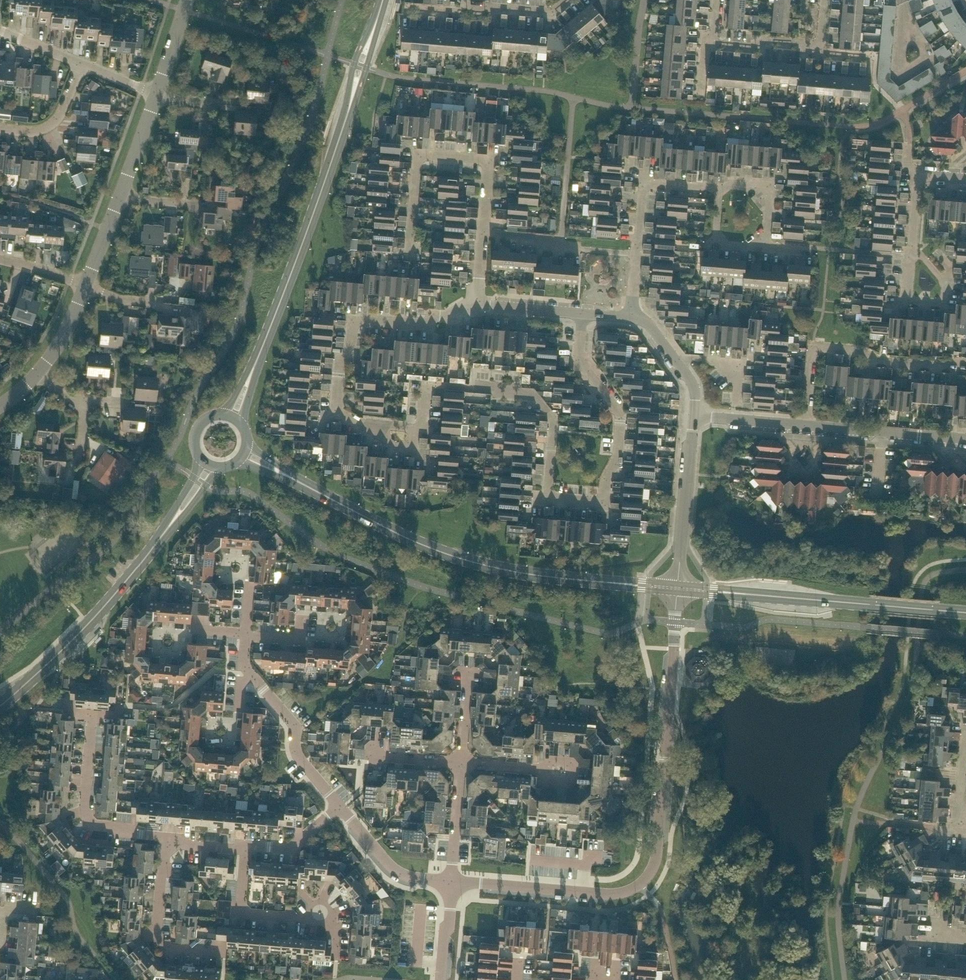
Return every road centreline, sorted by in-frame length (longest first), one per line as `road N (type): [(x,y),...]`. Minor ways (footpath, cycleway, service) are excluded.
road 1 (unclassified): [(450,883),(601,895),(640,883),(658,837),(677,587)]
road 2 (residential): [(482,388),(532,393),(553,416),(547,492),(604,502),(621,414),(580,364),(583,313)]
road 3 (tertiary): [(677,587),(535,575),(449,555),(285,474)]
road 4 (tertiary): [(251,376),(352,100)]
road 5 (tertiary): [(965,612),(677,587)]
road 6 (residential): [(362,423),(337,408),(355,321),(421,325),(476,304)]
road 7 (tertiary): [(0,704),(65,647),(165,531)]
road 8 (residential): [(410,247),(418,154),(489,161),(482,234)]
road 9 (residential): [(805,426),(814,345),(962,368)]
road 10 (residential): [(339,805),(297,754),(297,726),(245,666),(246,635)]
road 11 (residential): [(632,317),(645,196),(654,186),(719,191)]
road 12 (residential): [(338,960),(340,939),(326,921),(245,915),(246,844)]
road 13 (residential): [(167,836),(99,827),(87,814),(94,725)]
road 14 (residential): [(225,952),(175,949),(156,934),(167,836)]
road 15 (unclassified): [(677,587),(695,416)]
road 16 (residential): [(805,426),(965,438)]
road 17 (residential): [(450,883),(394,869),(339,805)]
road 18 (residential): [(632,317),(646,321),(694,385),(695,416)]
road 19 (residential): [(450,883),(460,764)]

